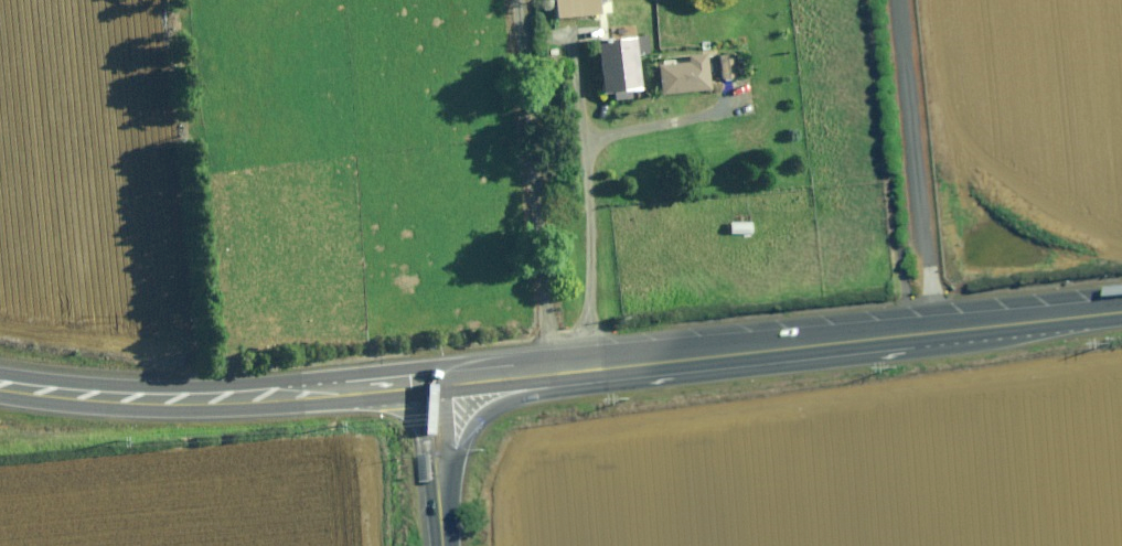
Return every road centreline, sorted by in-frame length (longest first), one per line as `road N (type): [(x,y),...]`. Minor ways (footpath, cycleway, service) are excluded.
road 1 (primary): [(432,386),(1121,316)]
road 2 (primary): [(0,390),(121,405),(278,405),(432,386)]
road 3 (track): [(940,335),(903,0)]
road 4 (tertiary): [(432,386),(446,545)]

